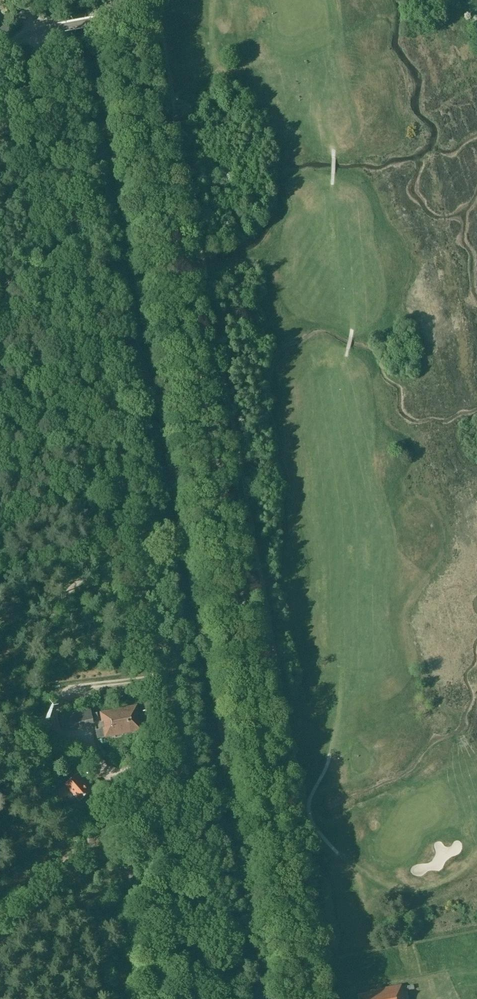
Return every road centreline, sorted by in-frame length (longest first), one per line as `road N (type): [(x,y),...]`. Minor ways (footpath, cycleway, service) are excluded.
road 1 (tertiary): [(303,998),(120,17)]
road 2 (unclassified): [(154,778),(171,743),(38,32)]
road 3 (track): [(167,761),(180,790),(219,998)]
road 4 (track): [(0,916),(121,805)]

